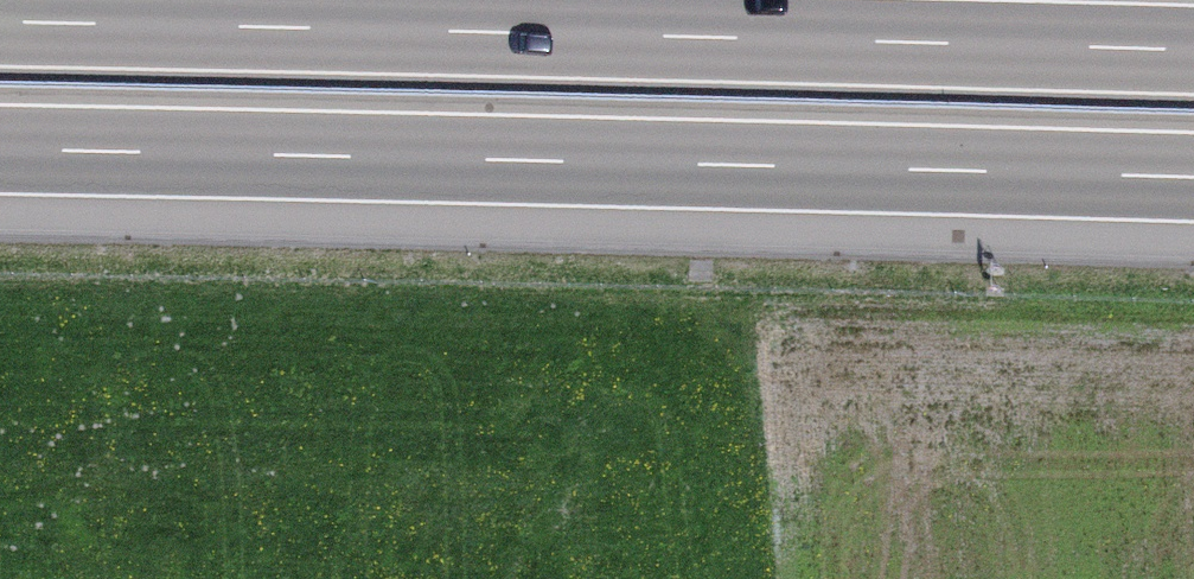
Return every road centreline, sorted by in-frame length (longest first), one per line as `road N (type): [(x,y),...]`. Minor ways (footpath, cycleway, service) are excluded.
road 1 (motorway): [(1193,49),(0,20)]
road 2 (motorway): [(0,151),(1193,179)]

